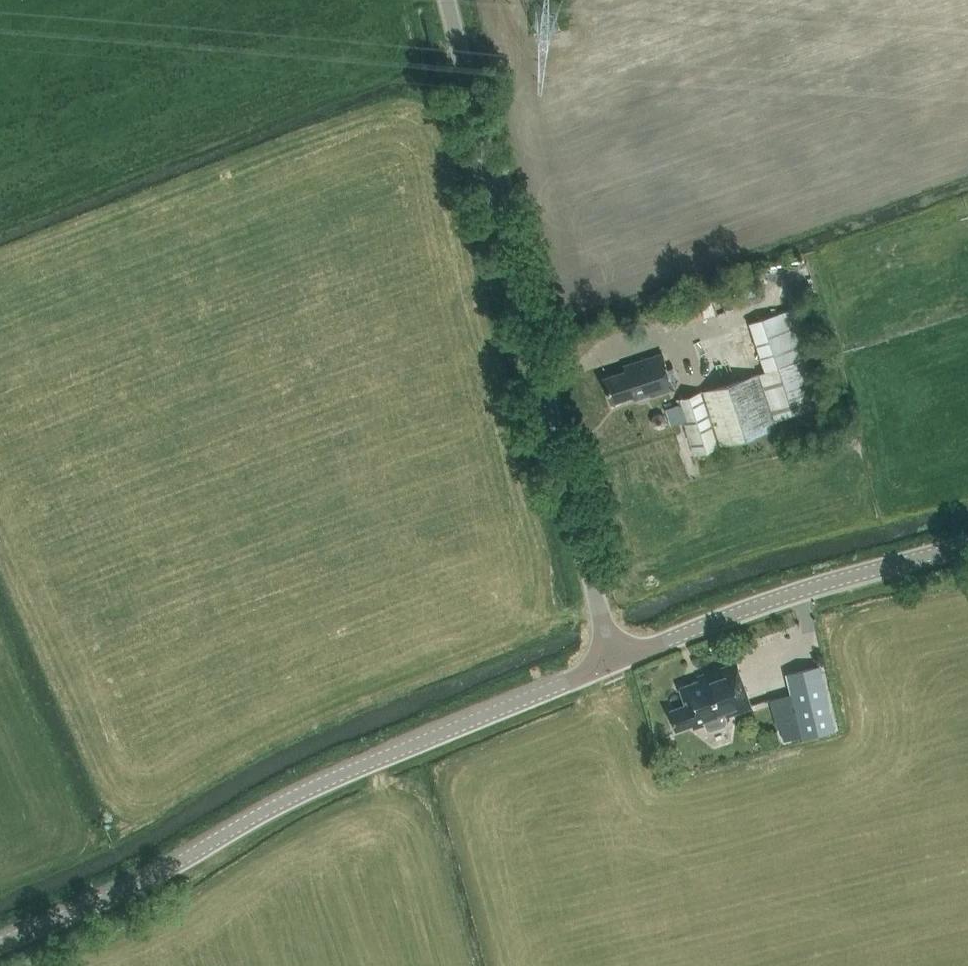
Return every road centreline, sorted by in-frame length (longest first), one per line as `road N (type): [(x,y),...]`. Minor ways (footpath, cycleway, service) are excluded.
road 1 (tertiary): [(0,943),(110,900),(325,782),(613,655)]
road 2 (unclassified): [(613,655),(449,0)]
road 3 (tertiary): [(613,655),(967,543)]

